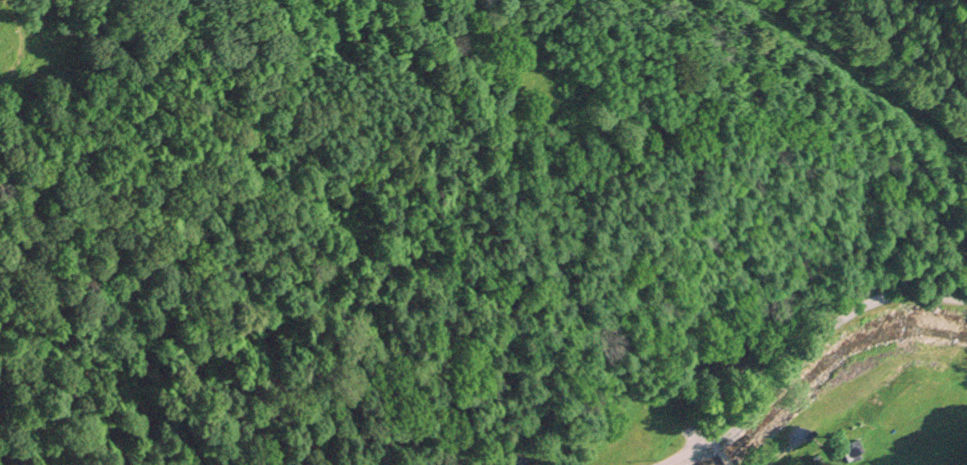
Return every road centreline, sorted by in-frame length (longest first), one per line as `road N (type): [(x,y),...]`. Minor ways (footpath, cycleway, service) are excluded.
road 1 (residential): [(663,464),(737,420),(820,336),(859,310),(908,300),(966,304)]

